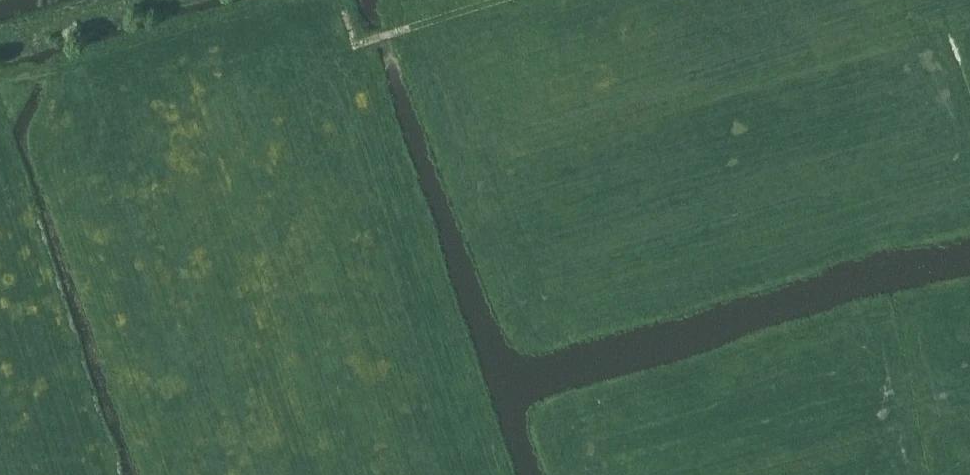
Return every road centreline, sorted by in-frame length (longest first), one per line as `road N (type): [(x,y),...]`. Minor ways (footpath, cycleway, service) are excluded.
road 1 (track): [(0,91),(323,7),(345,8),(359,48),(509,0)]

